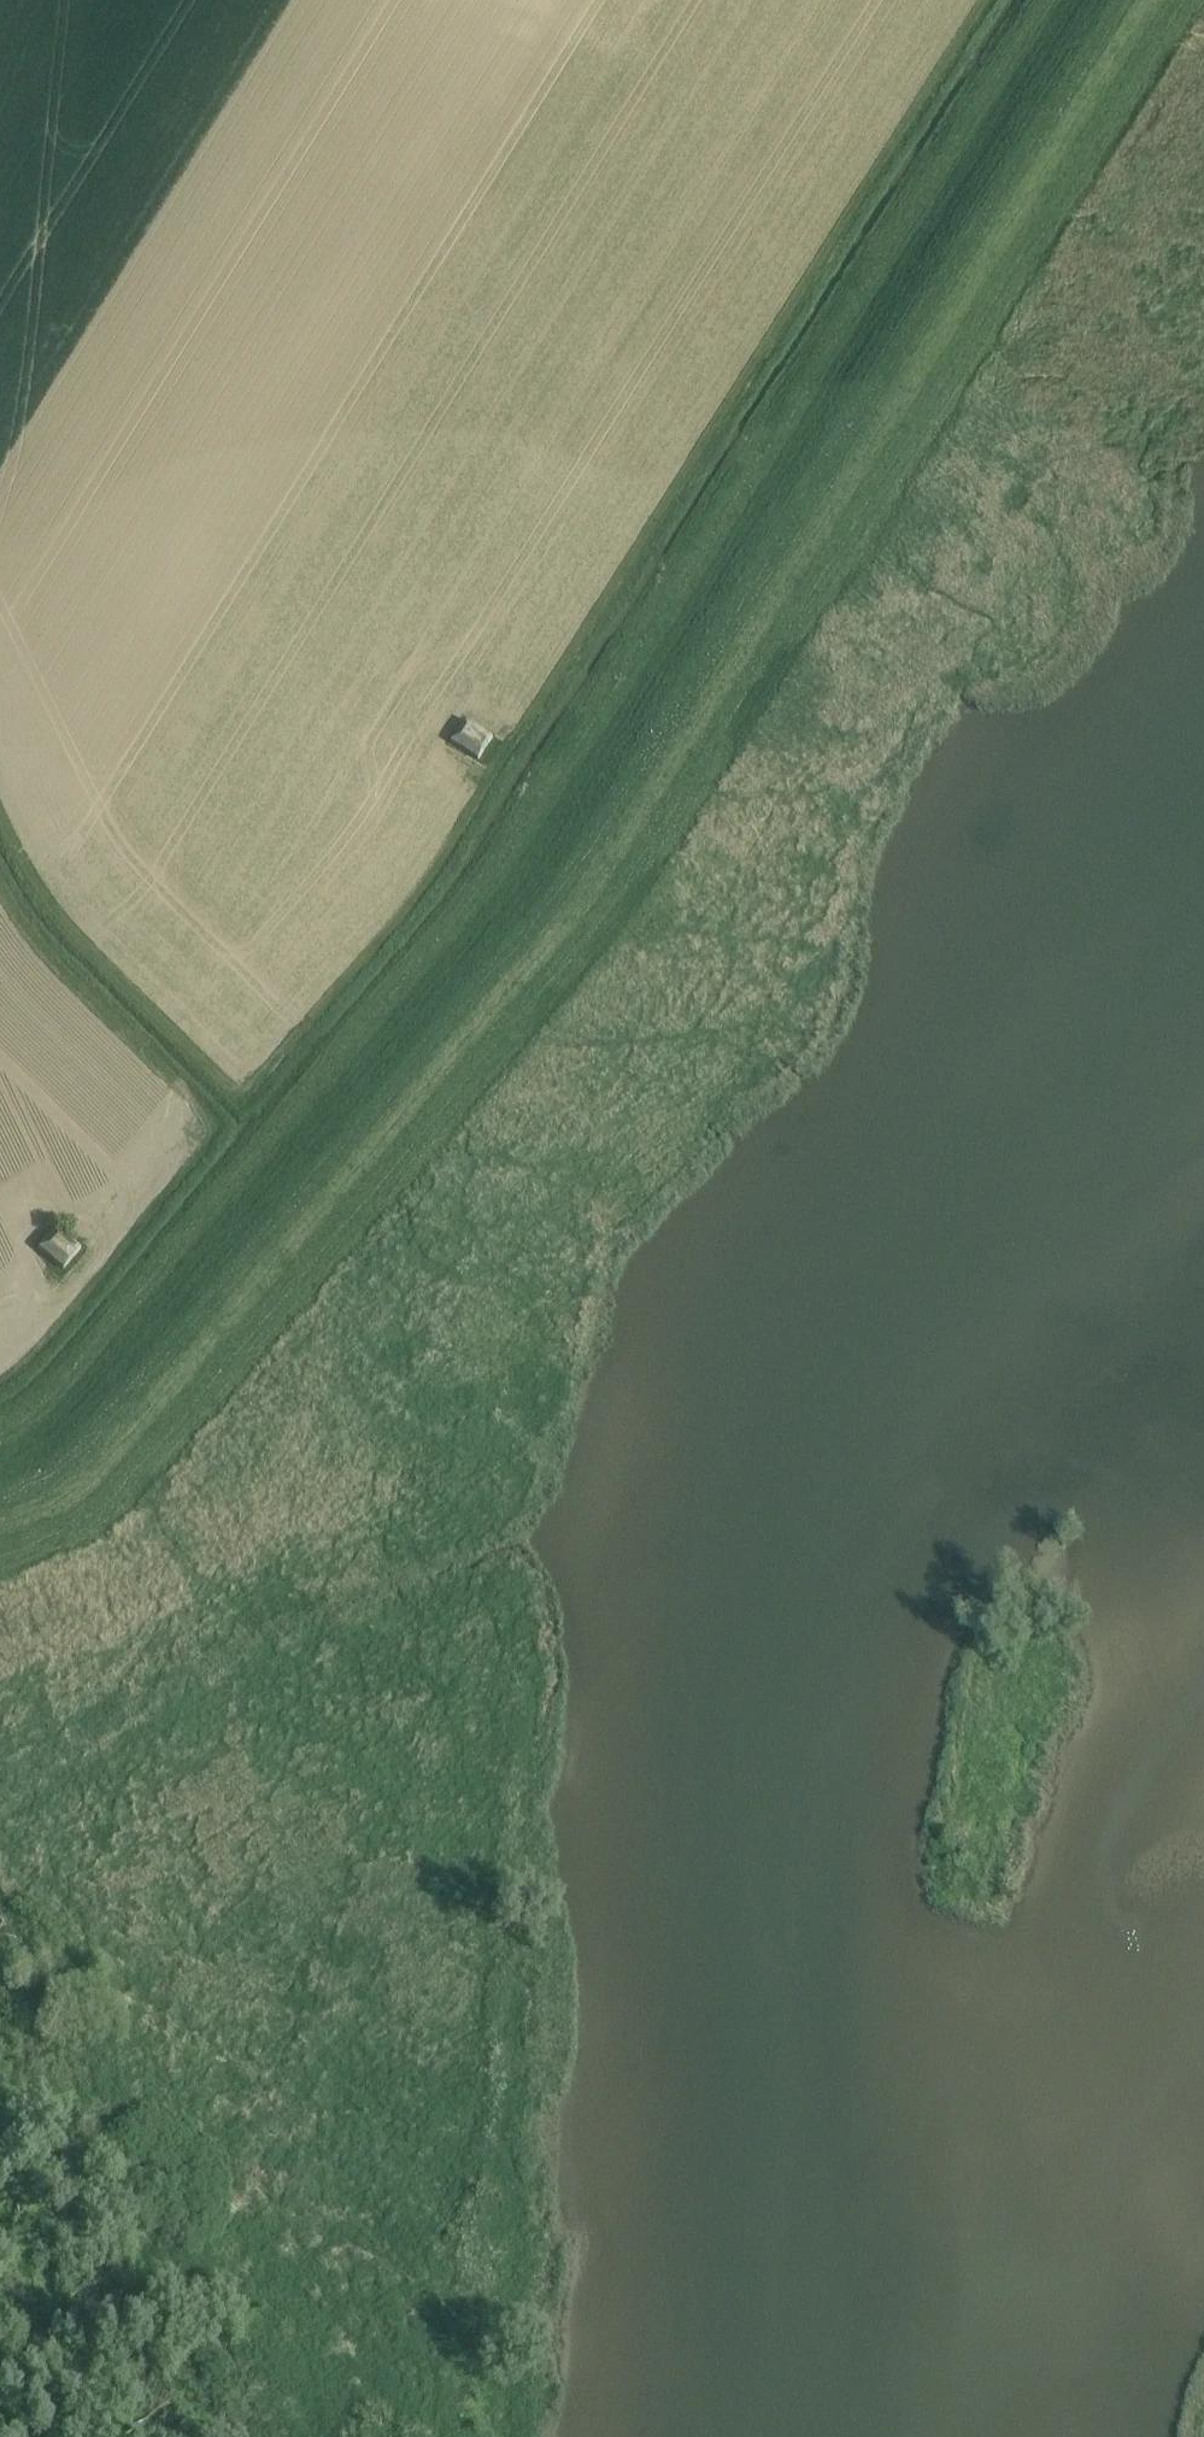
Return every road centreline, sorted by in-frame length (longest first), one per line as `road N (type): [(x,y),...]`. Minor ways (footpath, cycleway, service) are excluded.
road 1 (track): [(0,1441),(25,1431),(400,991),(516,837),(877,302),(1060,0)]

